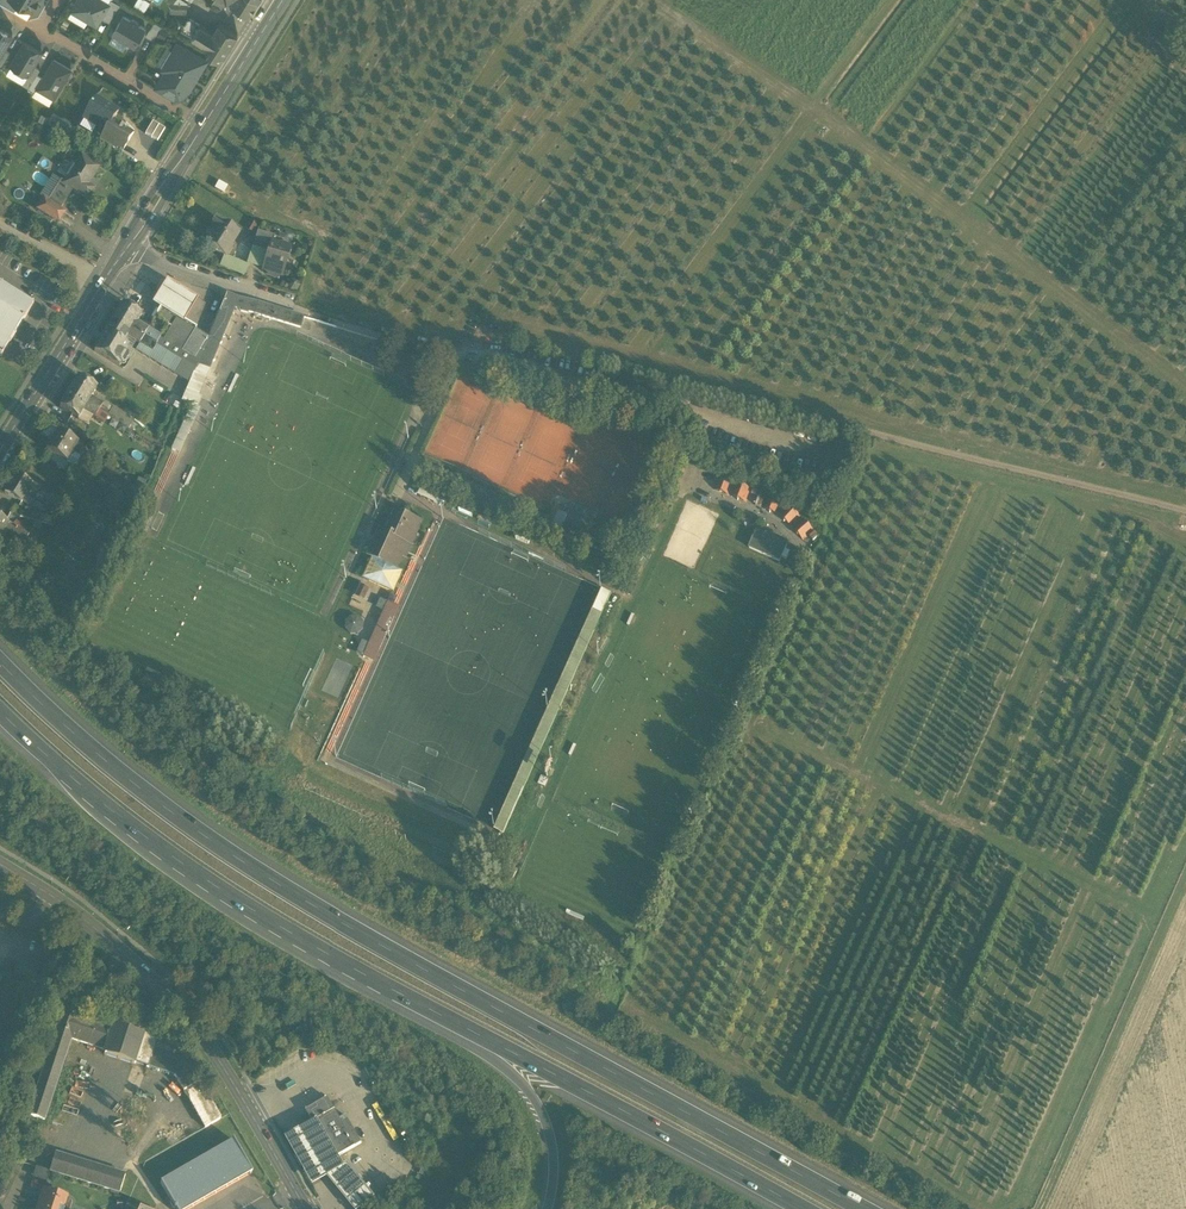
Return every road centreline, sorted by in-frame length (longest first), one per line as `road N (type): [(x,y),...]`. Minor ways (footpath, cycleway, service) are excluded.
road 1 (motorway): [(859,1208),(263,877),(126,783),(0,673)]
road 2 (track): [(1185,511),(493,334),(455,358)]
road 3 (motorway): [(382,984),(801,1208)]
road 4 (motorway): [(0,719),(183,869),(382,984)]
road 5 (secondary): [(58,899),(187,1018),(306,1208)]
road 6 (residential): [(127,246),(296,310),(455,358)]
road 7 (motorway): [(382,984),(513,1076),(539,1106),(551,1138),(547,1208)]
road 8 (tertiary): [(0,450),(104,281)]
road 9 (residential): [(43,33),(204,127)]
road 10 (tertiary): [(204,127),(282,0)]
road 11 (tertiary): [(127,246),(204,127)]

